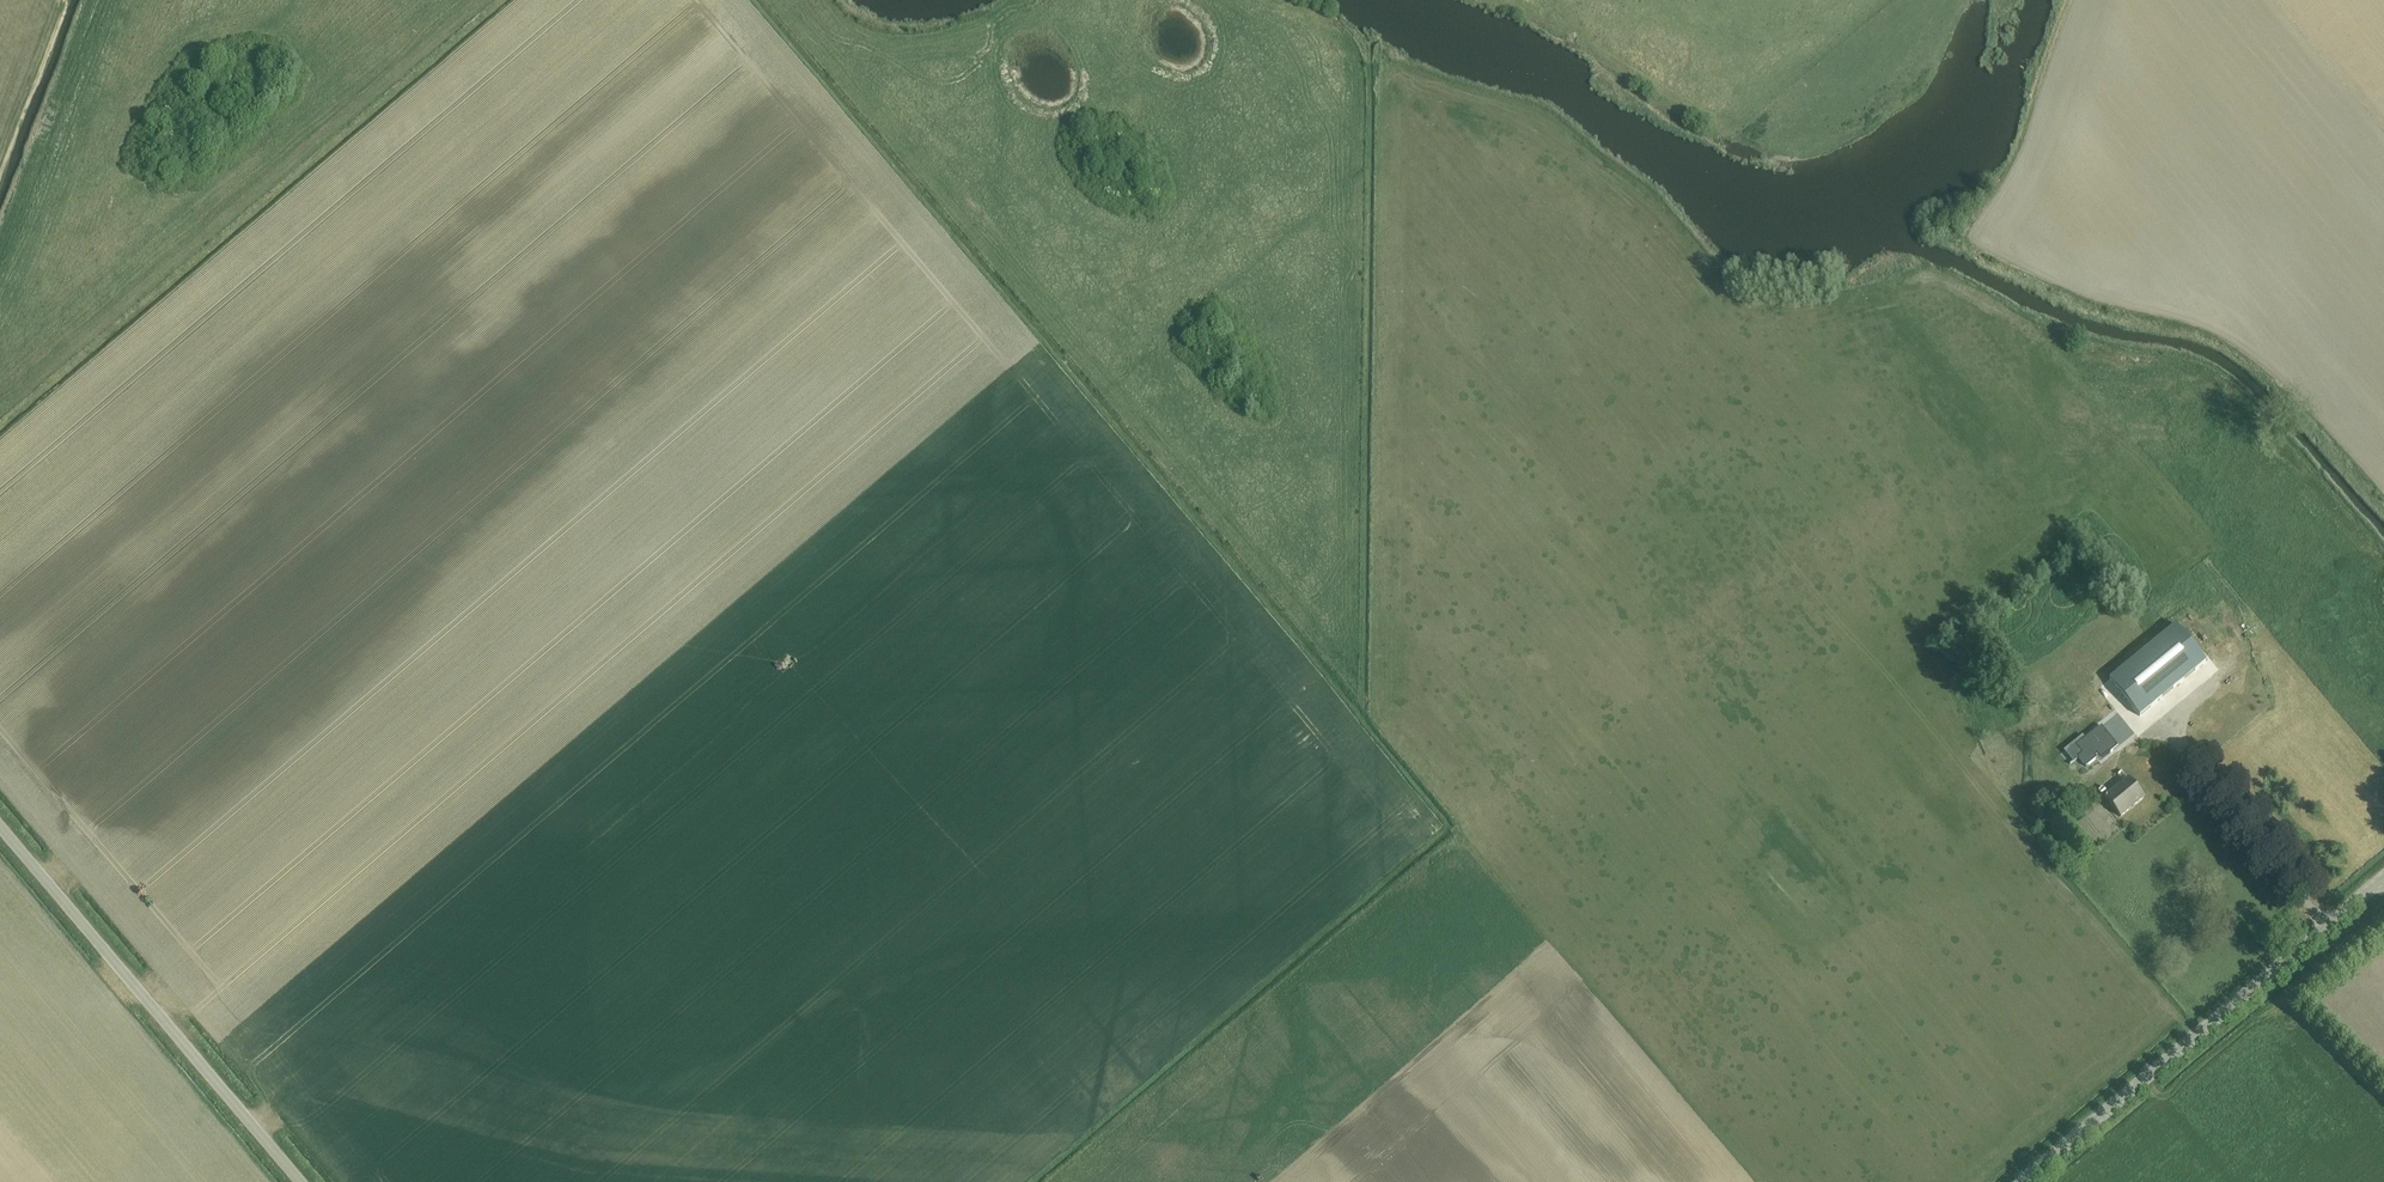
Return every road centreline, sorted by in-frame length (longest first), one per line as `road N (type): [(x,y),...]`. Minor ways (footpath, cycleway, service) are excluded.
road 1 (unclassified): [(2021,1181),(2383,878)]
road 2 (unclassified): [(301,1181),(0,827)]

